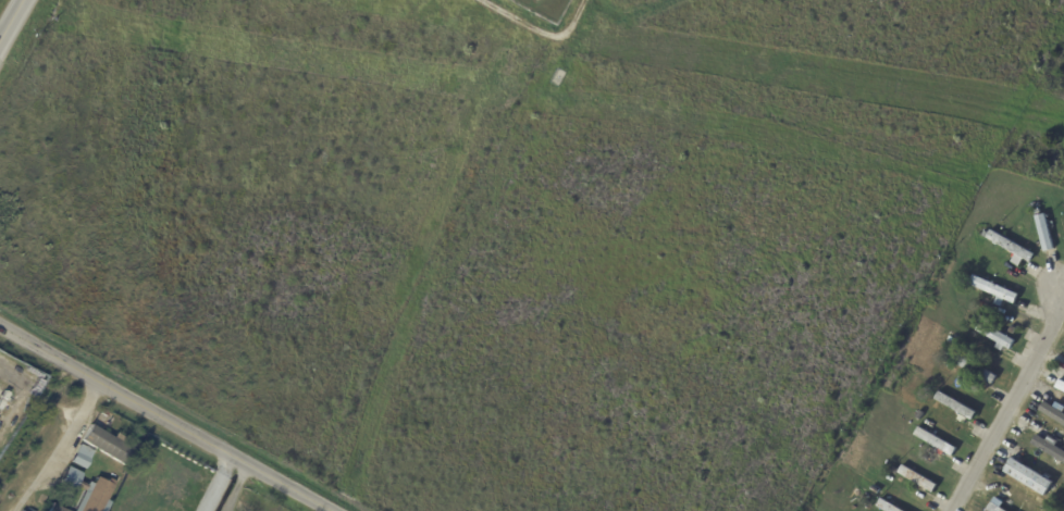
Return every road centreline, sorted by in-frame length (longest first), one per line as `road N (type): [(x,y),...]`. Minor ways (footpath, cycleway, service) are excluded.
road 1 (residential): [(0,324),(335,510)]
road 2 (residential): [(952,510),(1063,311)]

